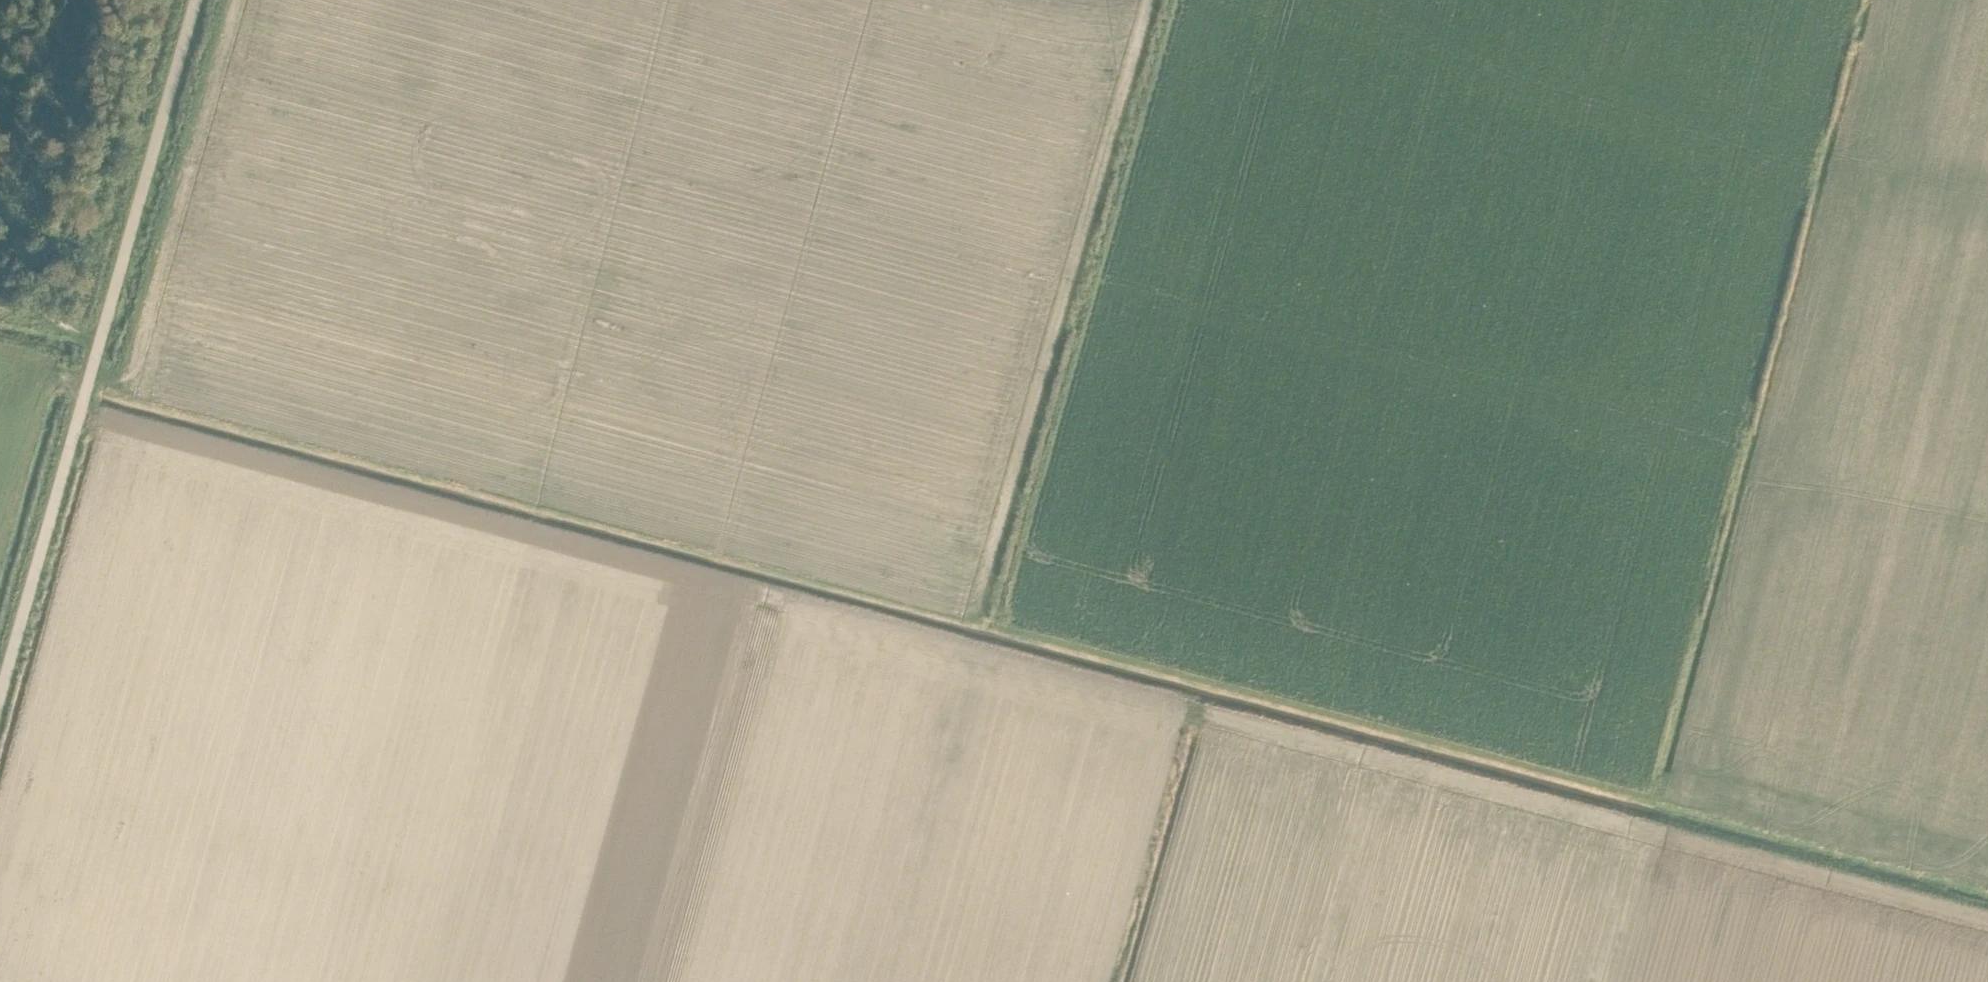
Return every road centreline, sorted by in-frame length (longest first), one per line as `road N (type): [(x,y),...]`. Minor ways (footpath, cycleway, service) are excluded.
road 1 (unclassified): [(0,695),(196,0)]

